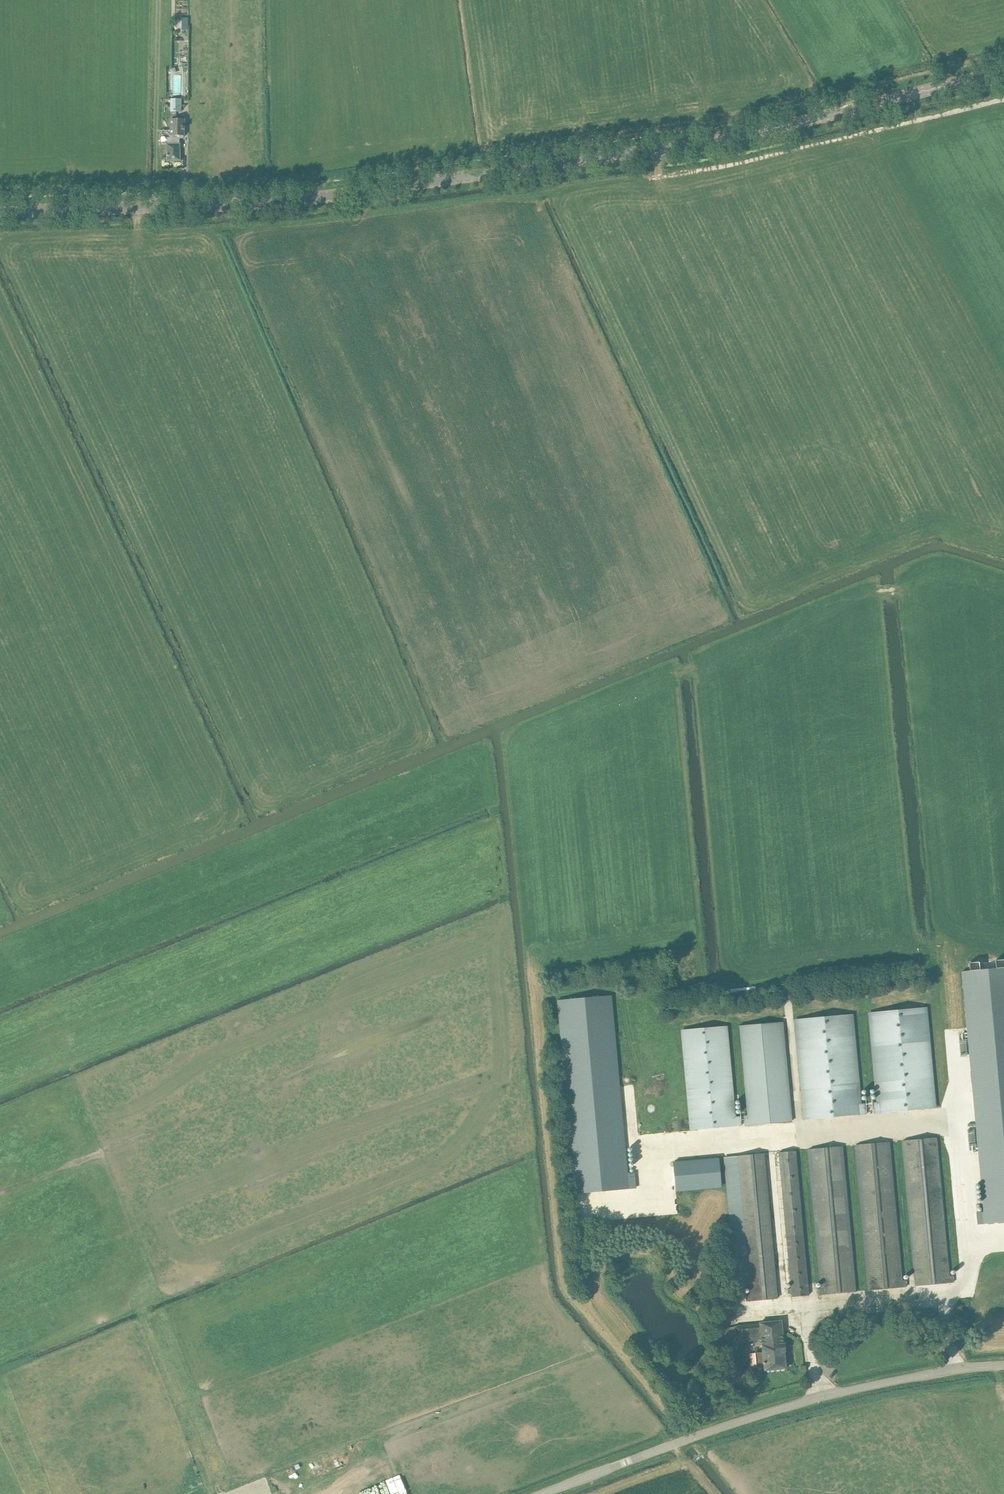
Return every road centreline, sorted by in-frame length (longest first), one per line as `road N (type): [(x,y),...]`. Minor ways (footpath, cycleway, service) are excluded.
road 1 (tertiary): [(0,207),(312,193),(707,140),(1003,70)]
road 2 (unclassified): [(542,1493),(823,1395),(1003,1365)]

